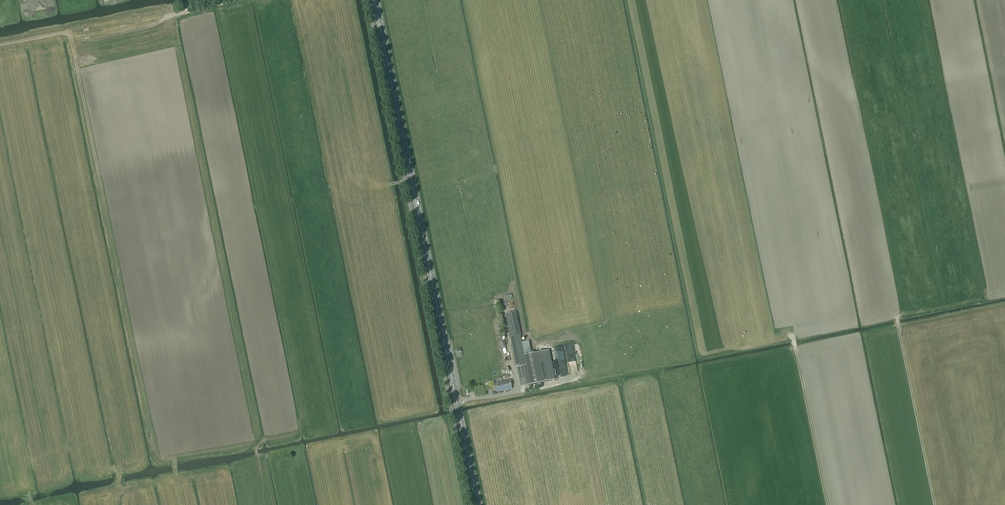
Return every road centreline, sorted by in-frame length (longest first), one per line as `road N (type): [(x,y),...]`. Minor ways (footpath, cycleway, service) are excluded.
road 1 (primary): [(479,504),(375,0)]
road 2 (track): [(897,317),(934,504)]

